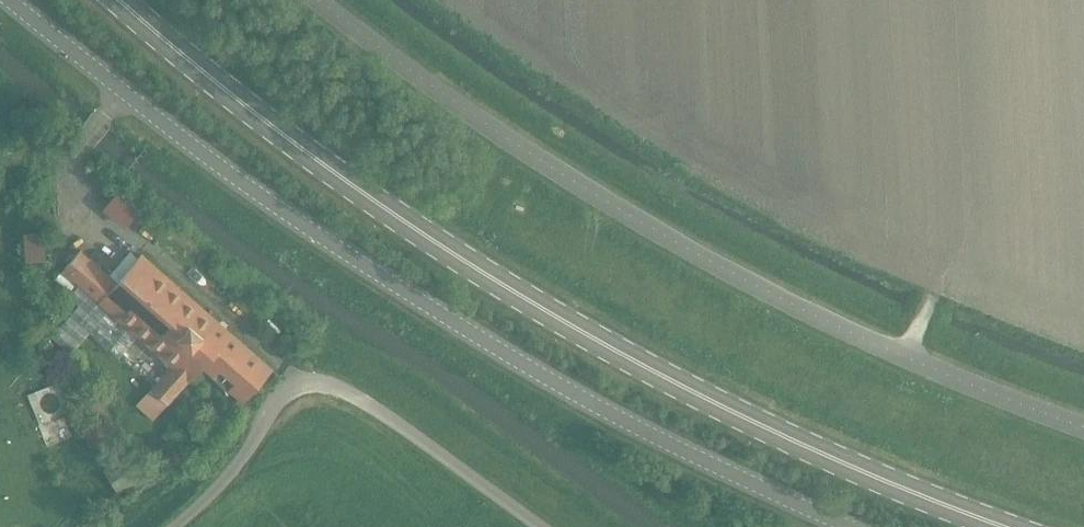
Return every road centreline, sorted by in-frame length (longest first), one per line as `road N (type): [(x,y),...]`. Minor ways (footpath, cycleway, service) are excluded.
road 1 (secondary): [(1008,526),(741,416),(501,284),(292,141),(119,0)]
road 2 (unclassified): [(854,526),(620,417),(477,336),(261,196),(11,0)]
road 3 (unclassified): [(1083,426),(866,339),(674,241),(468,111),(319,0)]
road 4 (unclassified): [(175,526),(250,447),(277,398),(302,381),(337,387),(372,405),(541,526)]

